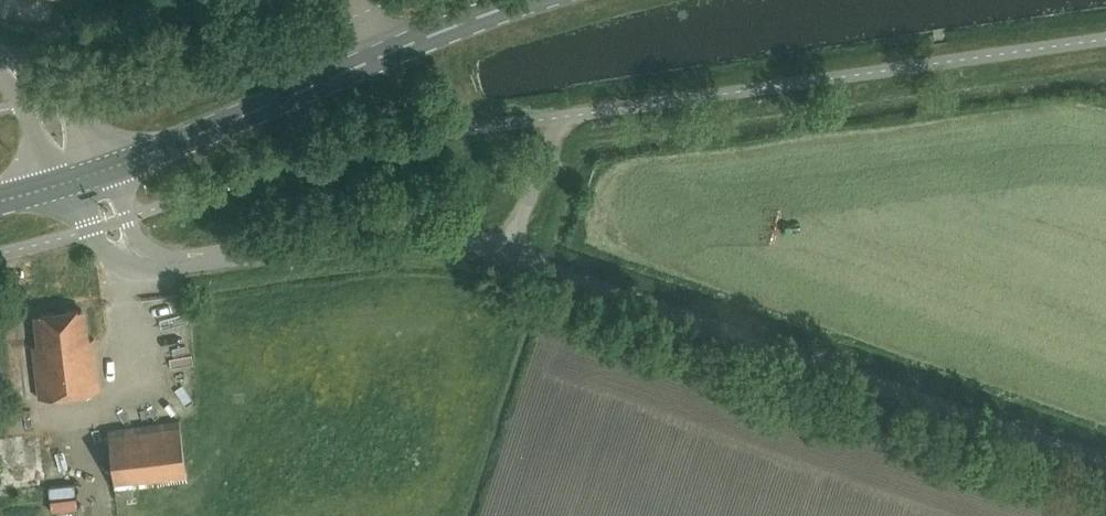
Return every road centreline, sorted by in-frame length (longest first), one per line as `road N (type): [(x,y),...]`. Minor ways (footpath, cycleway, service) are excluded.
road 1 (unclassified): [(506,252),(564,116),(1105,38)]
road 2 (unclassified): [(1105,465),(506,252)]
road 3 (primary): [(81,180),(539,0)]
road 4 (unclassified): [(506,252),(375,234),(167,264),(130,251),(81,180)]
road 5 (tertiary): [(0,62),(42,99),(81,180)]

